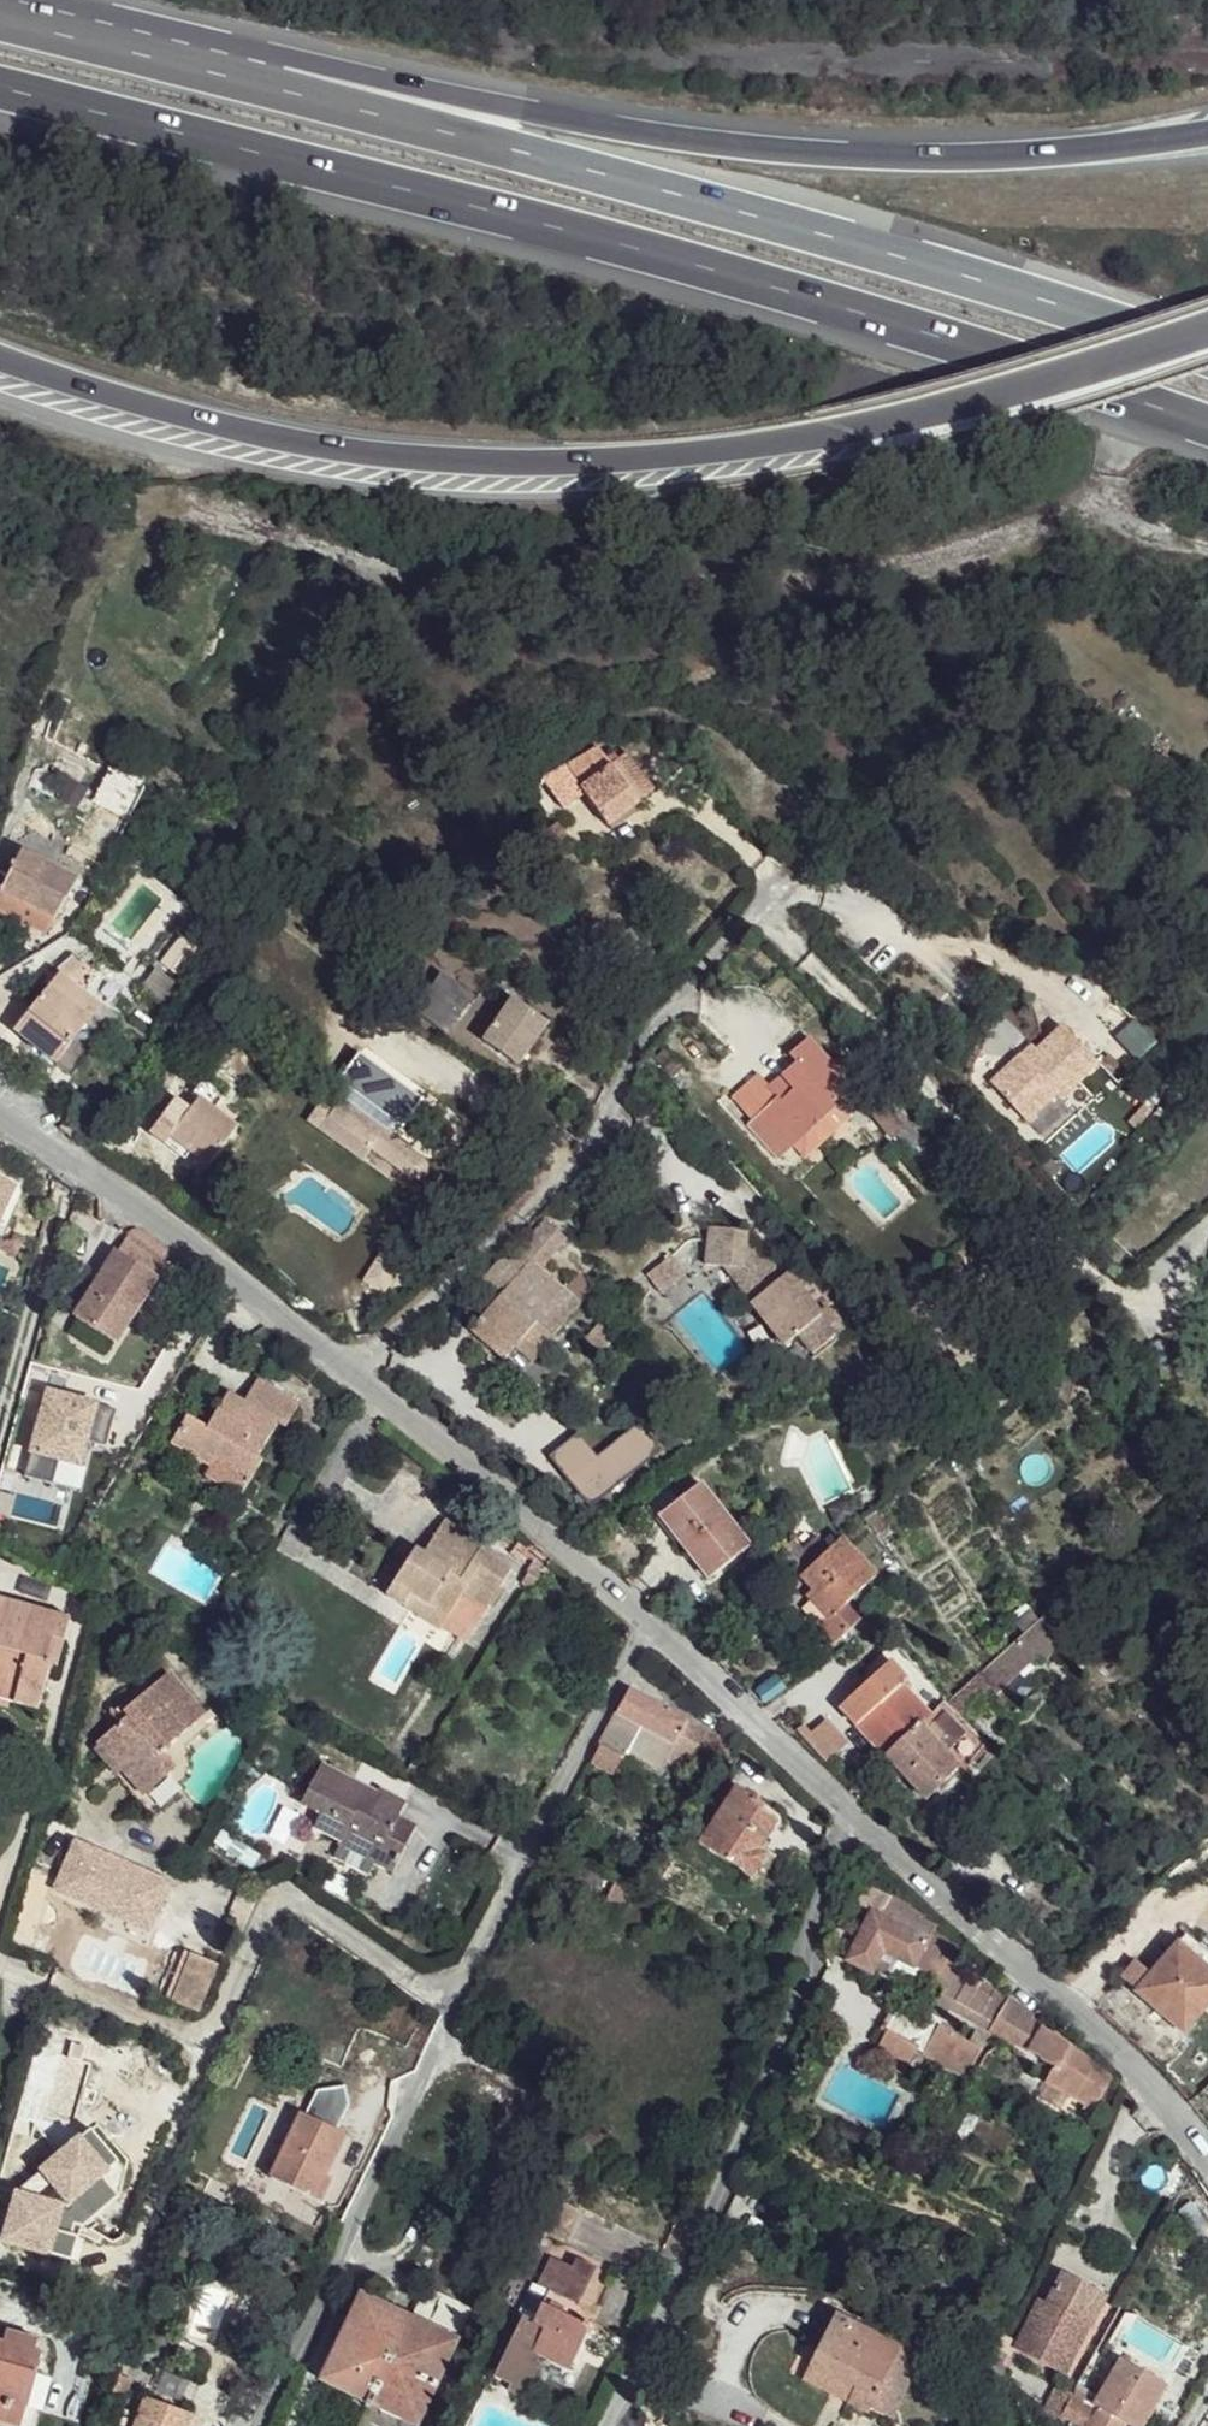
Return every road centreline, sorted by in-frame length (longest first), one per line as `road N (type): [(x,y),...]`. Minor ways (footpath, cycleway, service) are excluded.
road 1 (motorway): [(0,84),(521,214),(1207,422)]
road 2 (motorway): [(0,354),(147,402),(346,450),(514,468),(618,467),(859,433),(1207,327)]
road 3 (motorway): [(1207,355),(655,186),(302,90)]
road 4 (motorway): [(1207,133),(1019,156),(859,158),(699,141),(412,85),(302,90)]
road 5 (residential): [(643,1620),(1106,2038),(1207,2179)]
road 6 (residential): [(786,876),(647,1039),(587,1159),(356,1370)]
road 7 (residential): [(114,2274),(273,1914),(291,1903),(317,1910),(461,2005)]
road 8 (residential): [(261,2425),(461,2005)]
road 9 (residential): [(0,1097),(356,1370)]
road 10 (residential): [(461,2005),(643,1620)]
road 11 (residential): [(356,1370),(643,1620)]
road 12 (track): [(826,596),(1131,531)]
road 13 (motorway): [(302,90),(0,13)]

